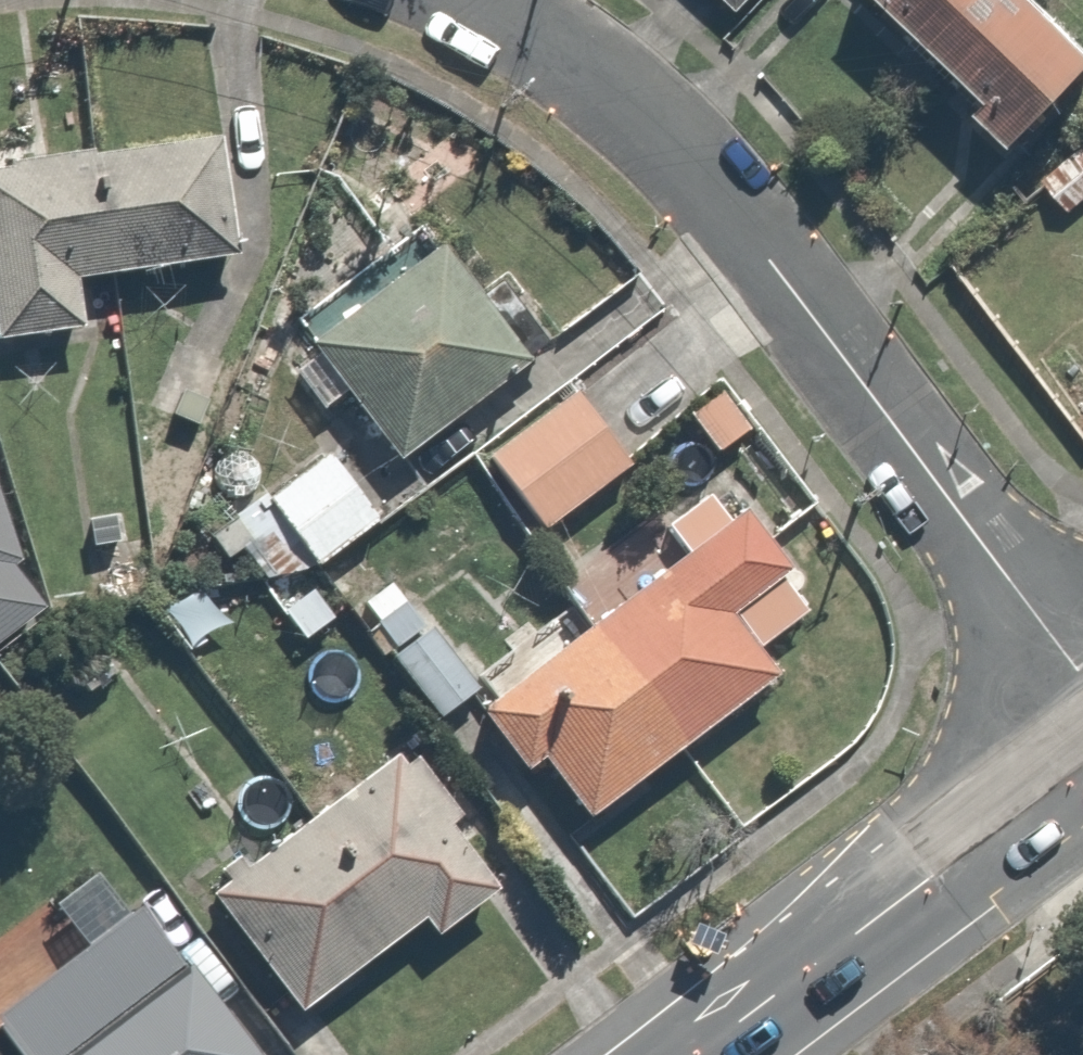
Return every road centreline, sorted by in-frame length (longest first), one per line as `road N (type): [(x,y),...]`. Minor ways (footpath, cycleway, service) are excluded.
road 1 (residential): [(1082,676),(647,116),(460,0)]
road 2 (secondary): [(1082,763),(697,1054)]

